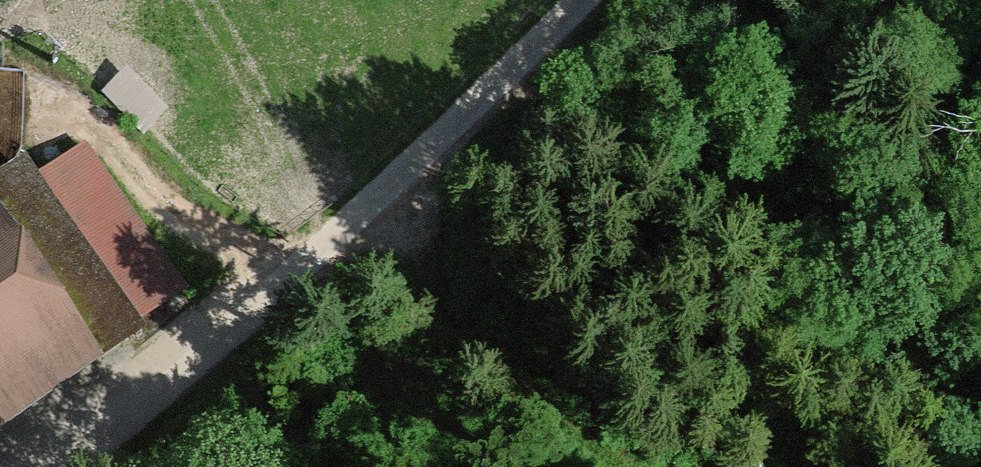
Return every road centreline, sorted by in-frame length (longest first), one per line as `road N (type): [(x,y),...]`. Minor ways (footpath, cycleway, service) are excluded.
road 1 (unclassified): [(51,466),(280,279),(571,0)]
road 2 (track): [(638,466),(543,405),(461,326),(367,198)]

